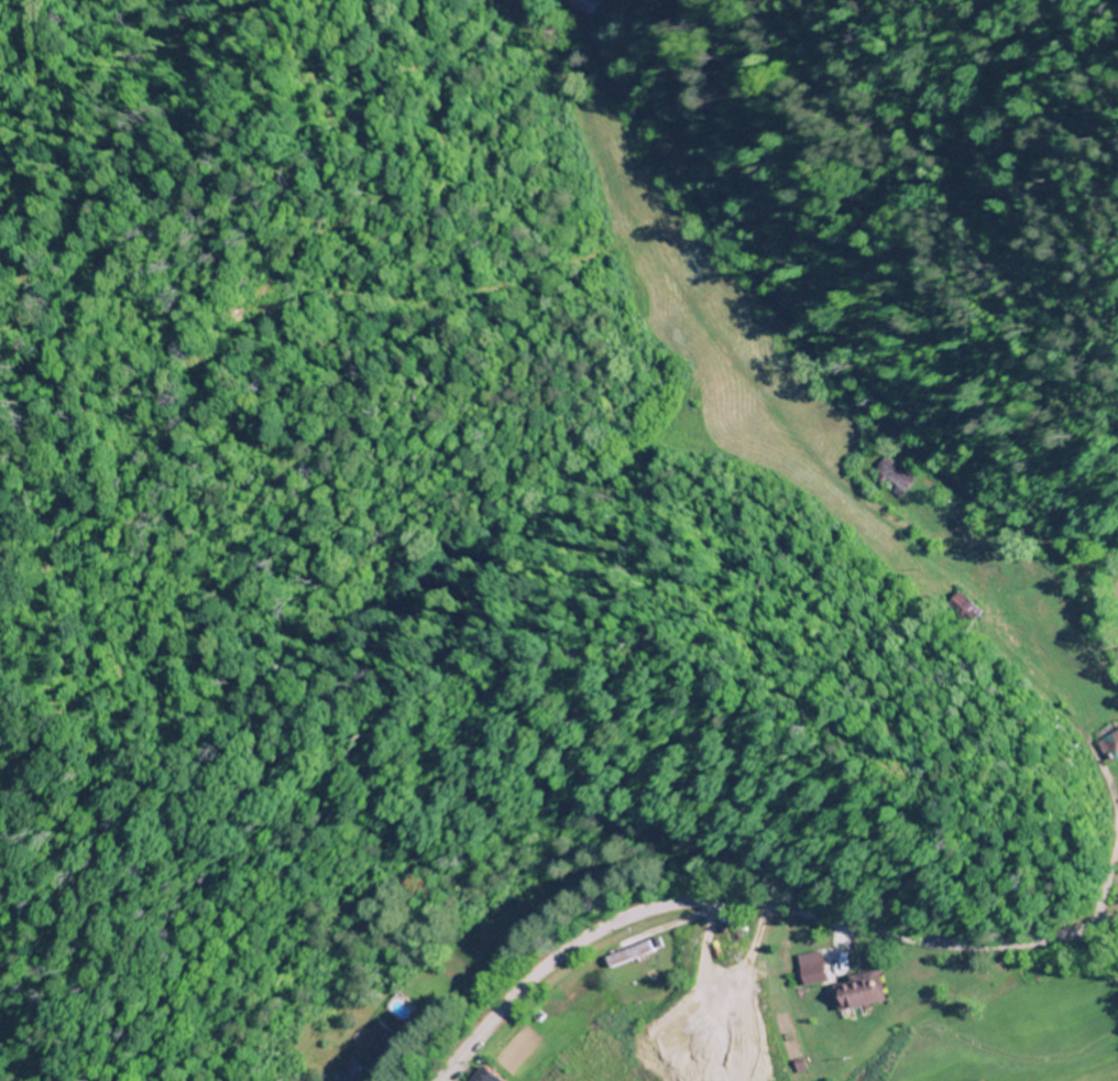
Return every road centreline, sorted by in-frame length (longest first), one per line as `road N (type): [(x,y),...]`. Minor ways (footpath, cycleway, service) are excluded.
road 1 (residential): [(1117,915),(1050,937),(958,941),(765,906),(661,908),(613,922),(528,976),(434,1080)]

